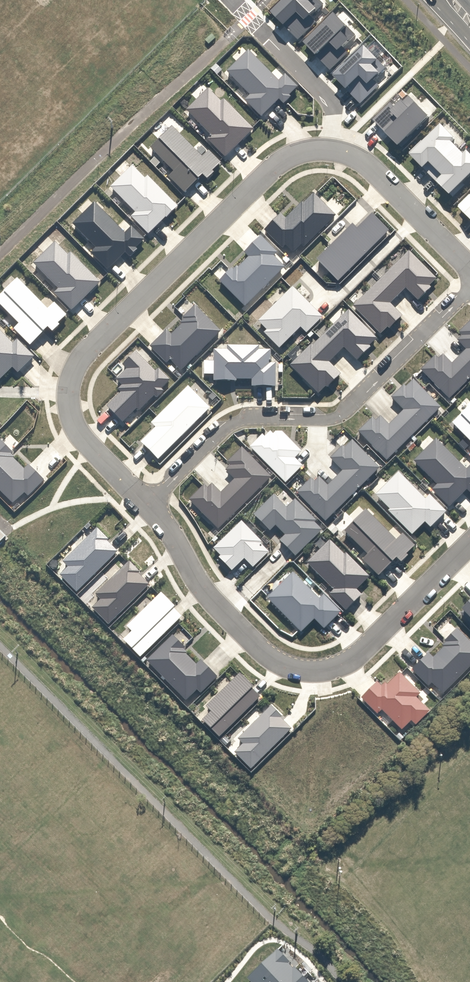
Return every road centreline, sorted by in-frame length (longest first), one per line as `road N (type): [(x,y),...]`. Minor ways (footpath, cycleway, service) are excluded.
road 1 (residential): [(147,507),(73,422),(72,375),(85,352),(274,168),(329,151)]
road 2 (residential): [(469,544),(347,663),(294,670),(257,649),(202,589),(147,507)]
road 3 (residential): [(147,507),(234,425),(329,420),(351,410),(469,289)]
road 4 (residential): [(329,151),(366,164),(469,271)]
road 5 (residential): [(329,151),(327,103),(260,32)]

